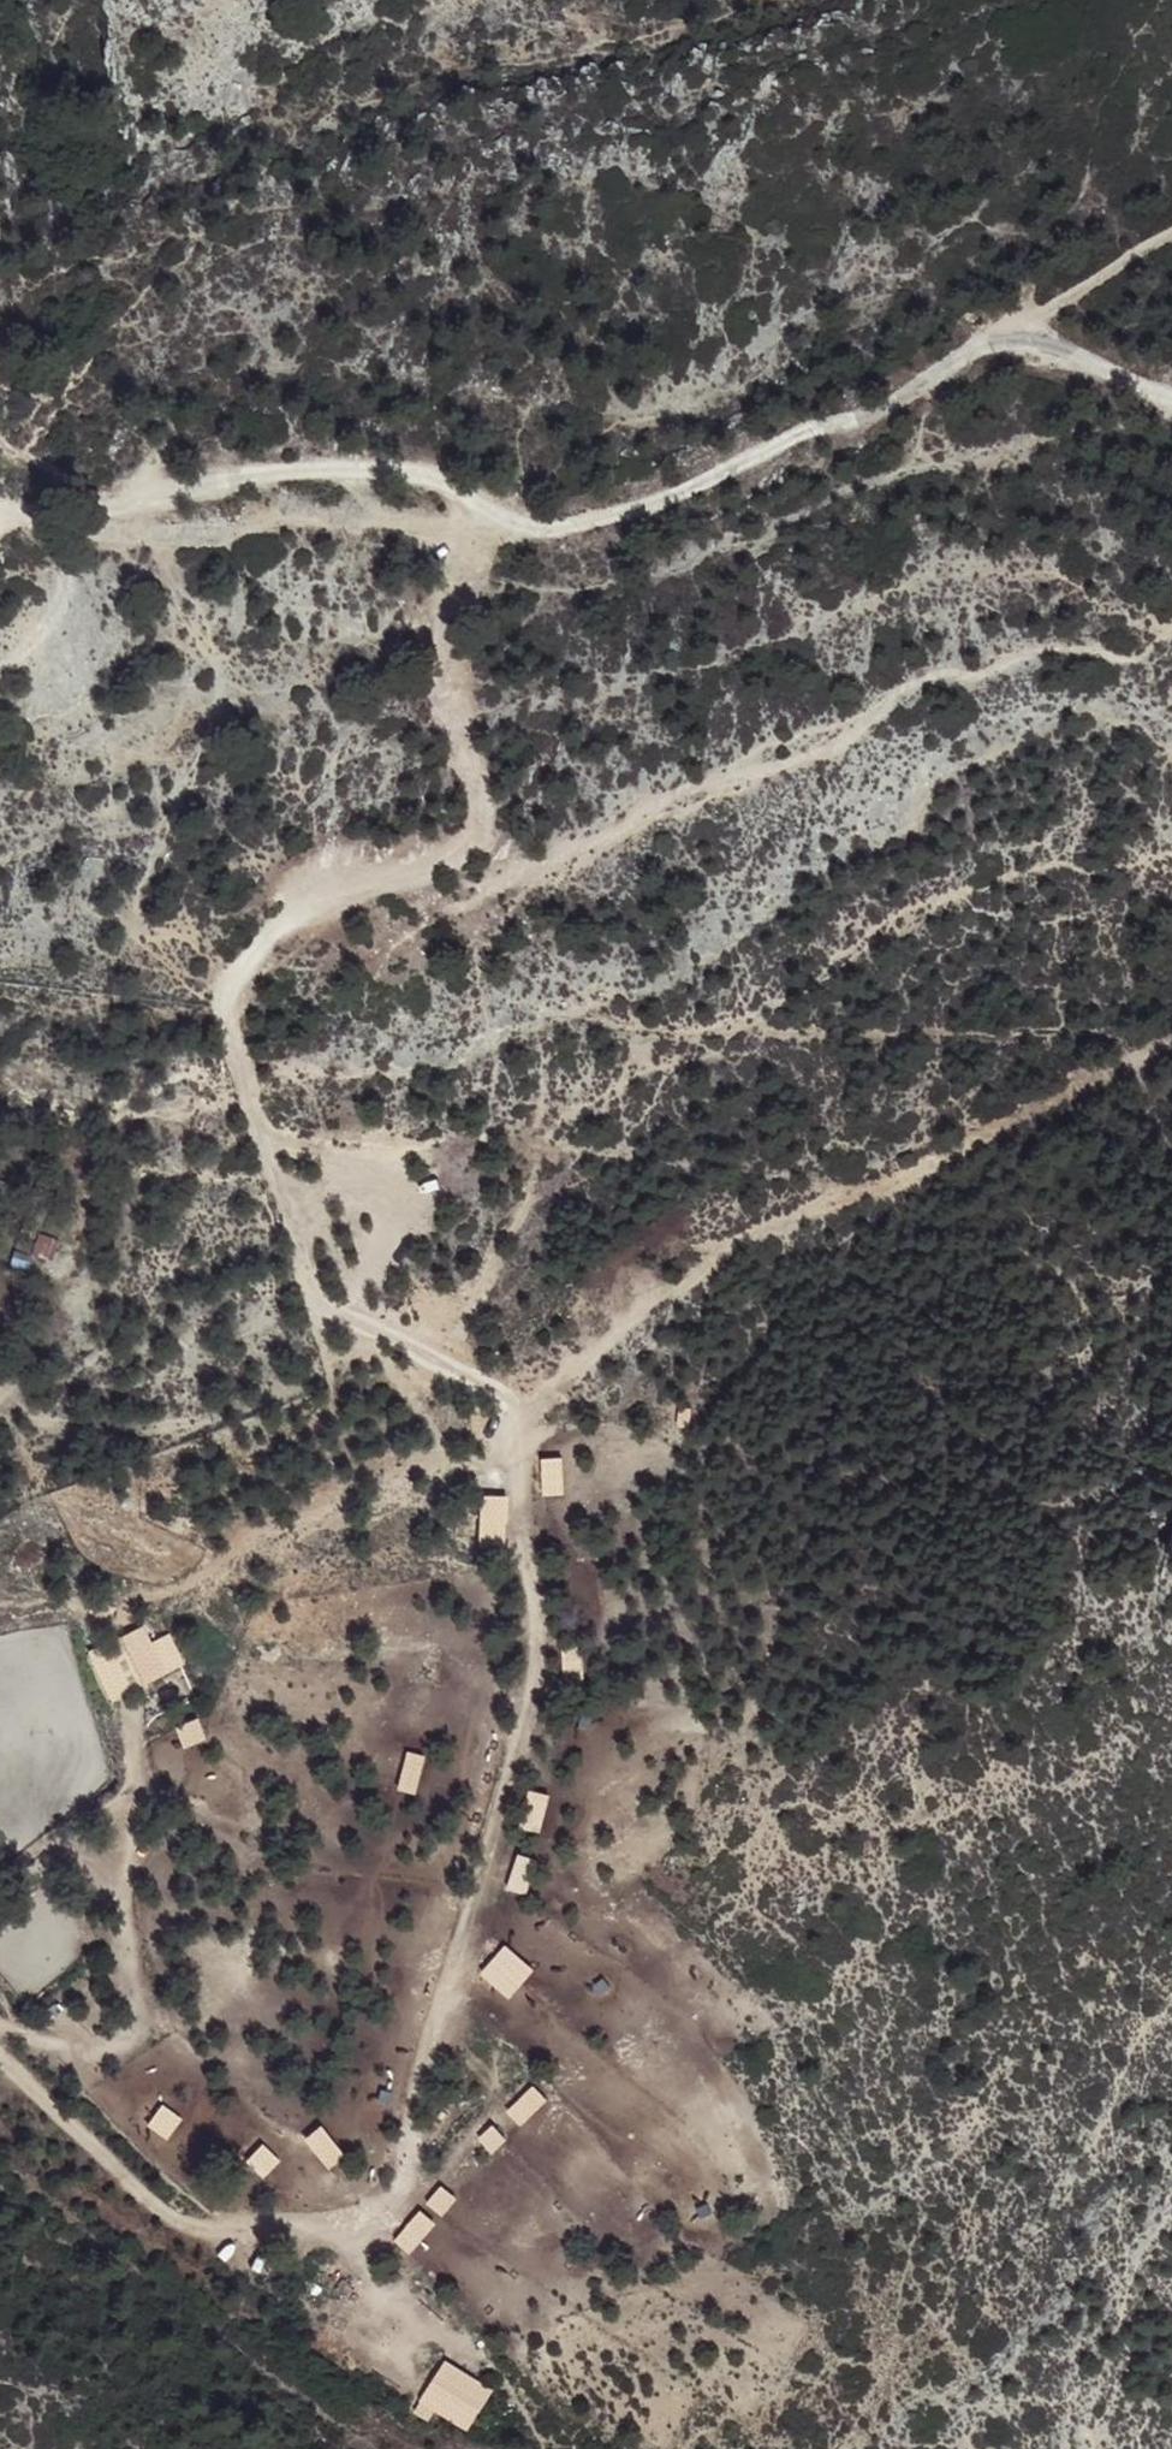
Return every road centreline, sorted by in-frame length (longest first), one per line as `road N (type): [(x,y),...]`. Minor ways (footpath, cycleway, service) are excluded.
road 1 (track): [(0,2052),(207,2234),(414,2216),(413,2122),(538,1686),(542,1619),(512,1413),(702,1267),(786,1218),(902,1183),(1024,1111),(1171,1045)]
road 2 (track): [(0,513),(26,520),(301,464),(365,483),(453,530),(586,546),(1011,332),(1171,395)]
road 3 (track): [(1011,332),(1171,230)]

